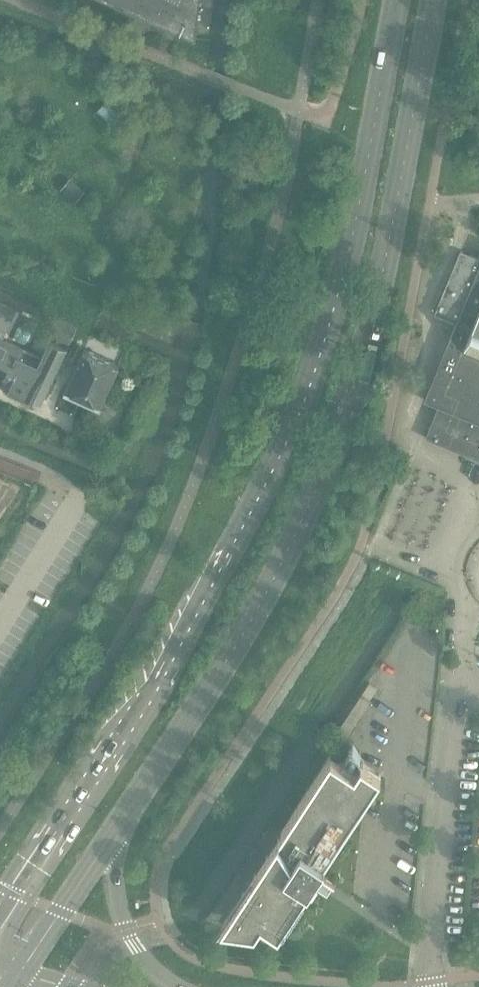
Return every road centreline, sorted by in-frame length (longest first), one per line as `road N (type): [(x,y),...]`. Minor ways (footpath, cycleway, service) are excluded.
road 1 (secondary): [(394,0),(351,233),(307,394),(215,579),(0,904)]
road 2 (secondary): [(130,808),(266,596),(335,446),(388,252),(435,0)]
road 3 (residential): [(430,986),(465,646)]
road 4 (secondary): [(176,986),(139,951),(118,895),(116,857),(130,808)]
road 5 (secondary): [(20,973),(130,808)]

